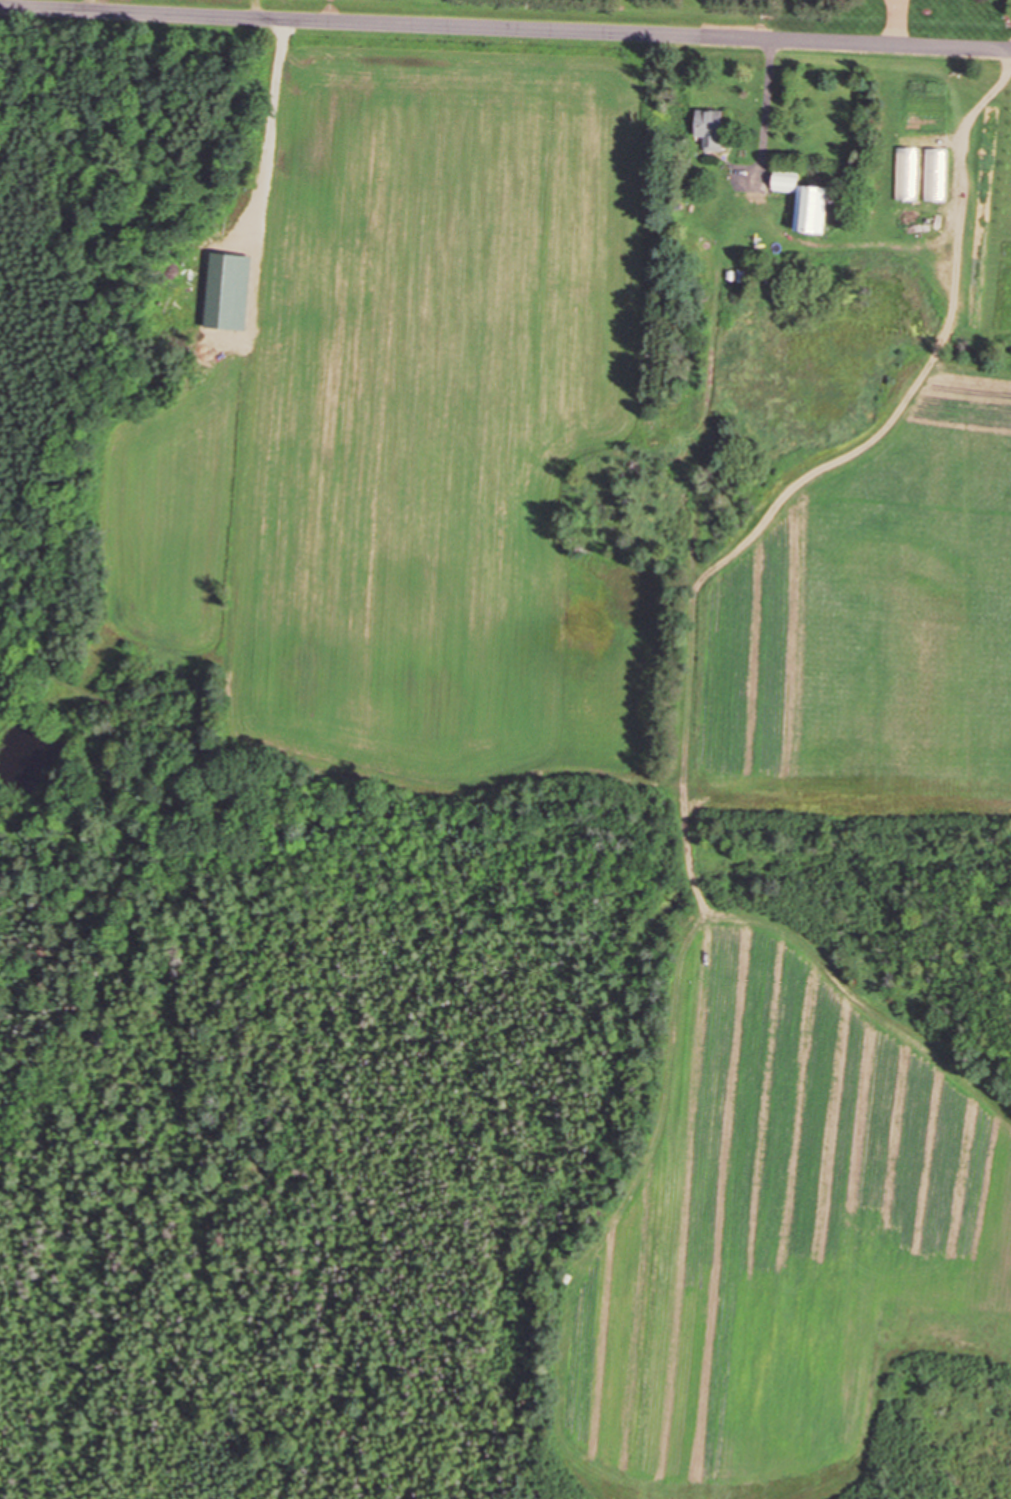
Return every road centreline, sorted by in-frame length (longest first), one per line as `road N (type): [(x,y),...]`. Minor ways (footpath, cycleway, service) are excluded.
road 1 (residential): [(1010,49),(0,7)]

